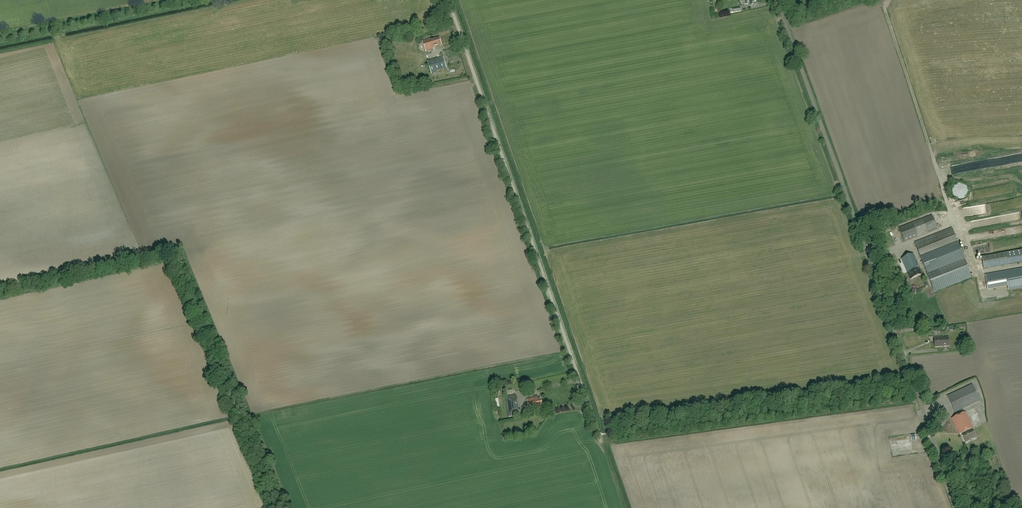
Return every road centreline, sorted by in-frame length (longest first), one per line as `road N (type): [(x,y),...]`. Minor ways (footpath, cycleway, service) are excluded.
road 1 (unclassified): [(958,507),(777,0)]
road 2 (unclassified): [(601,442),(448,0)]

